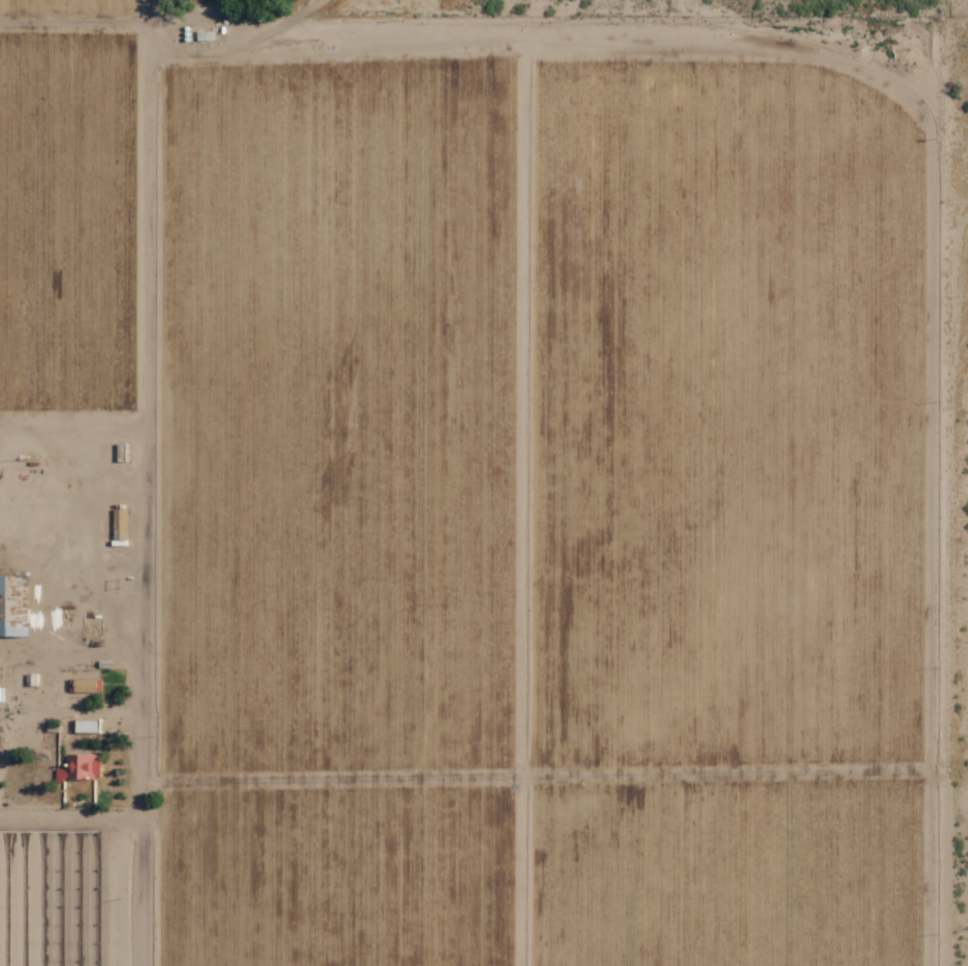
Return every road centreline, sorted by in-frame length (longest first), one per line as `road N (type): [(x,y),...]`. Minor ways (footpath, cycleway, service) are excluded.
road 1 (track): [(926,965),(928,141),(917,107),(865,73),(798,53),(522,44),(189,56),(128,28),(0,27)]
road 2 (track): [(522,44),(520,965)]
road 3 (track): [(926,769),(141,783)]
road 4 (track): [(143,426),(0,423)]
road 5 (track): [(141,814),(0,814)]

